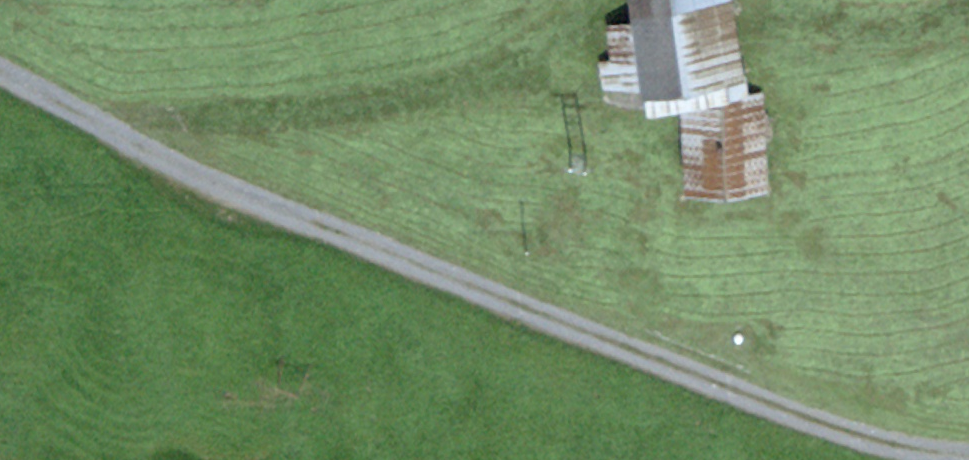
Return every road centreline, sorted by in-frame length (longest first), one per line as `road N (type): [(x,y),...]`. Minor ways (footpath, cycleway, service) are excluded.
road 1 (track): [(968,456),(803,417),(189,172),(0,71)]
road 2 (track): [(135,143),(154,123),(409,94),(512,68),(594,0)]
road 3 (track): [(791,0),(853,26),(932,23),(968,10)]

